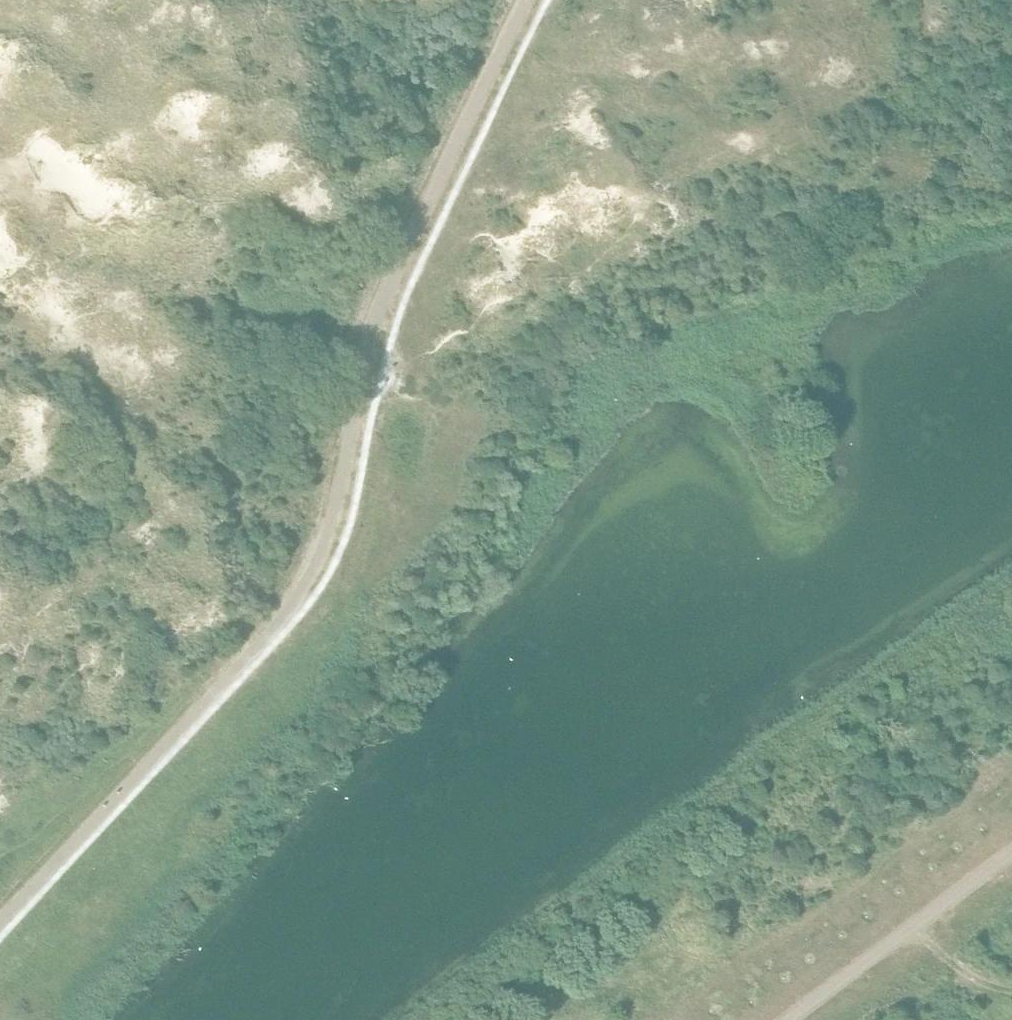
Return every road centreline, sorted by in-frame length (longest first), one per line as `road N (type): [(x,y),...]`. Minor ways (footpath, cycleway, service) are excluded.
road 1 (track): [(802,1019),(1011,855)]

